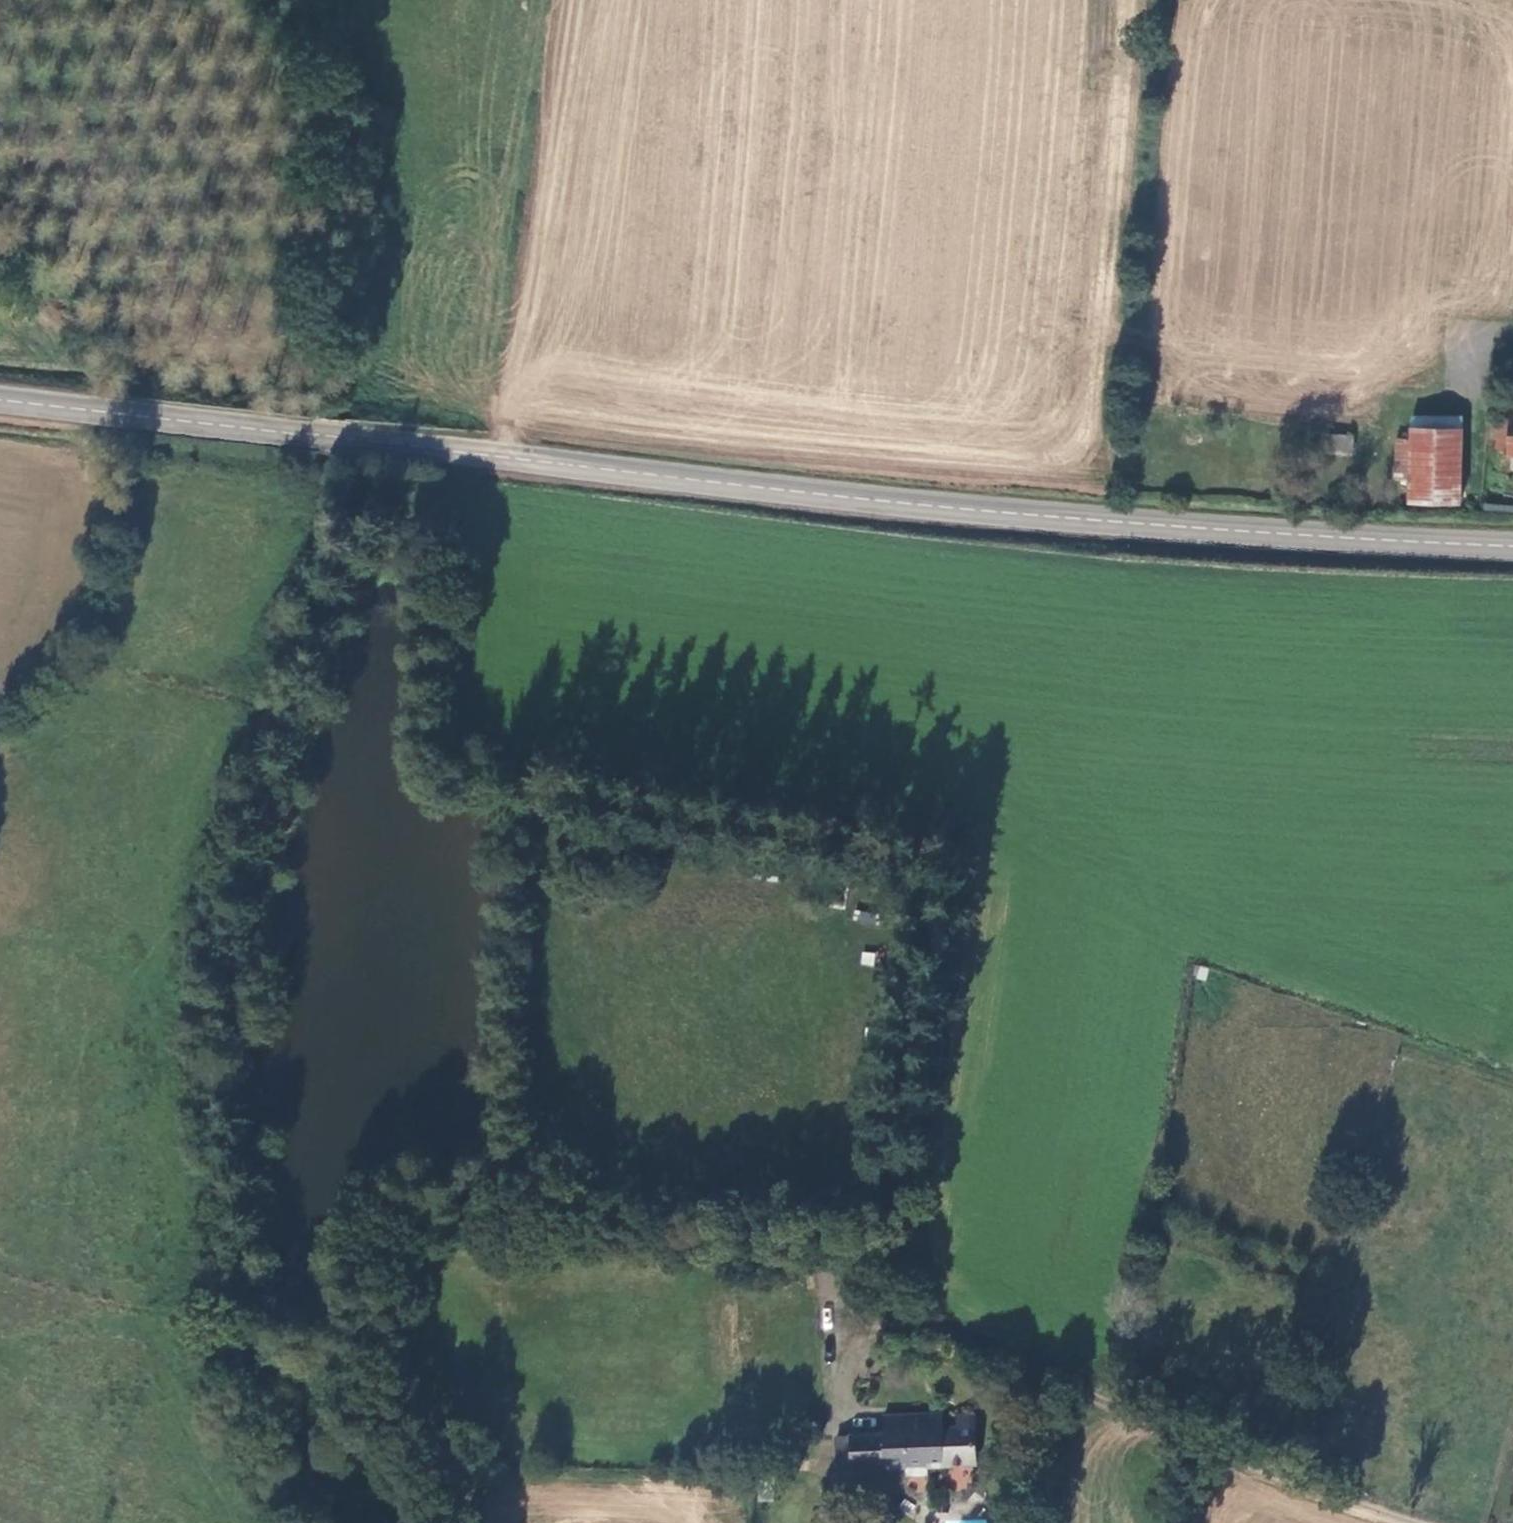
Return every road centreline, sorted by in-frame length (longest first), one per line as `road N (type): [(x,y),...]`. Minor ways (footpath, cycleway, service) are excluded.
road 1 (secondary): [(1512,546),(1112,525),(0,398)]
road 2 (unclassified): [(1429,1522),(999,1354),(913,1329),(852,1364),(849,1416)]

